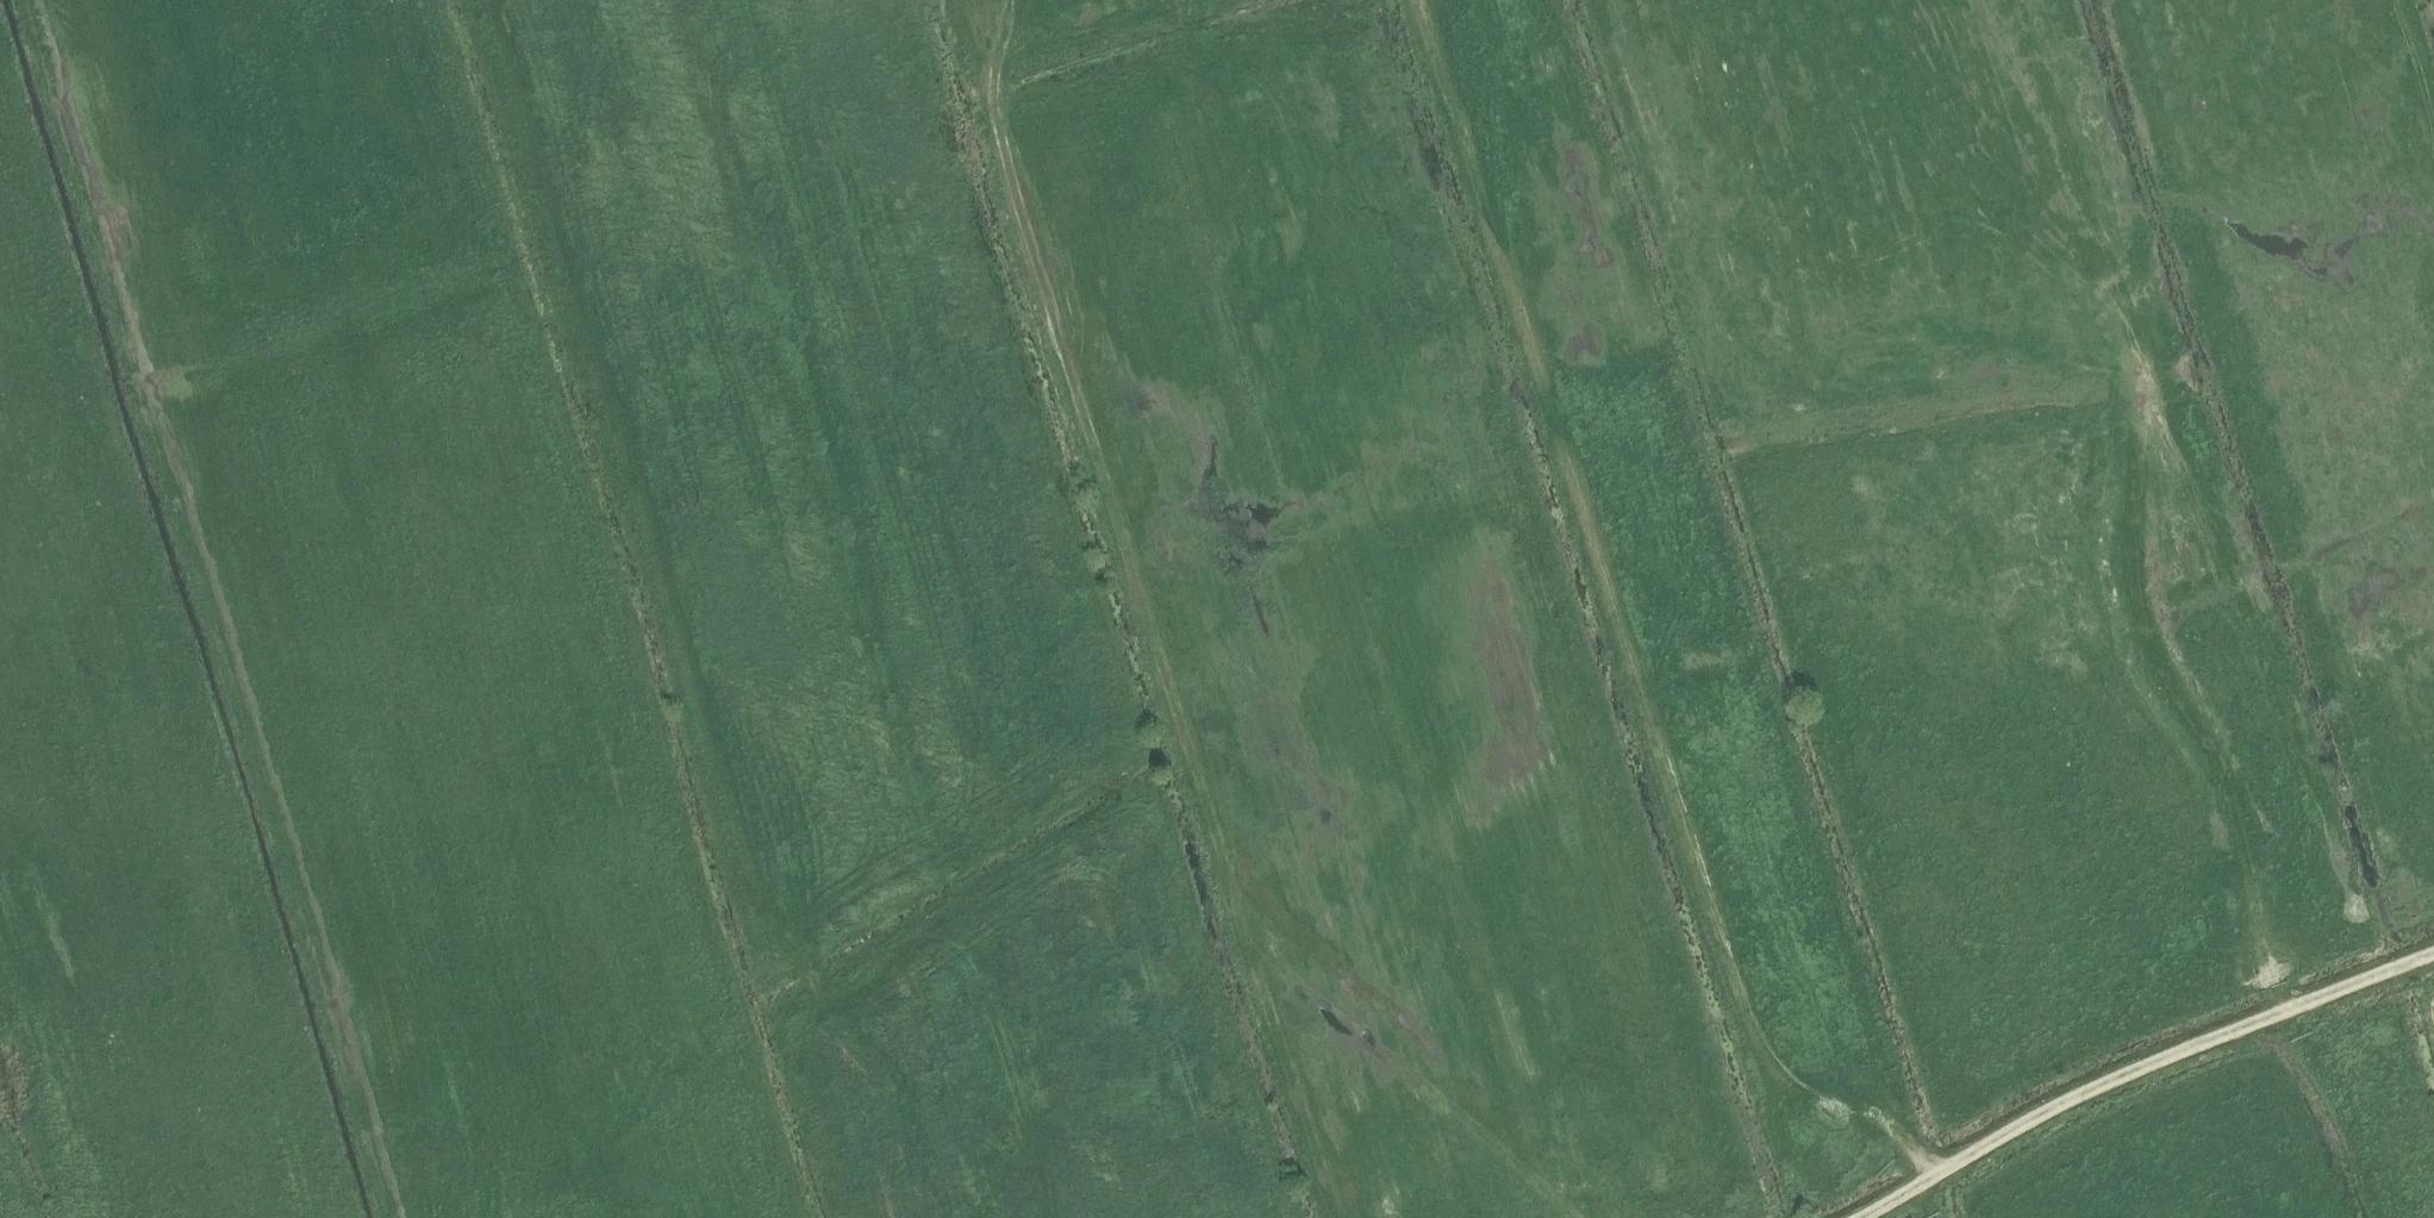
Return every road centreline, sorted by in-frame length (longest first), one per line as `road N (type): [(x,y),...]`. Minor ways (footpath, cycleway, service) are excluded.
road 1 (track): [(1870,1217),(2157,1063),(2433,957)]

